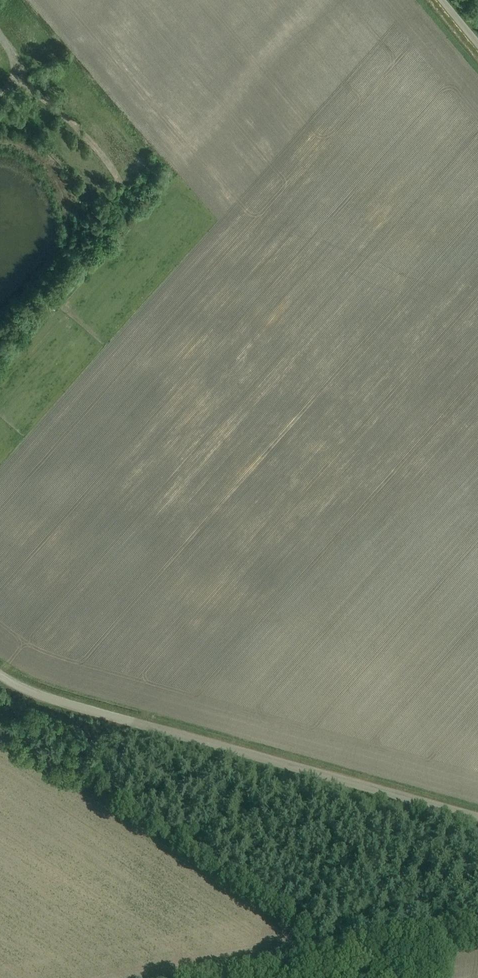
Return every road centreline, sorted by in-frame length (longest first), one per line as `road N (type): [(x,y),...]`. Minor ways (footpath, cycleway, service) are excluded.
road 1 (unclassified): [(0,676),(55,701),(477,818)]
road 2 (track): [(272,977),(477,936)]

